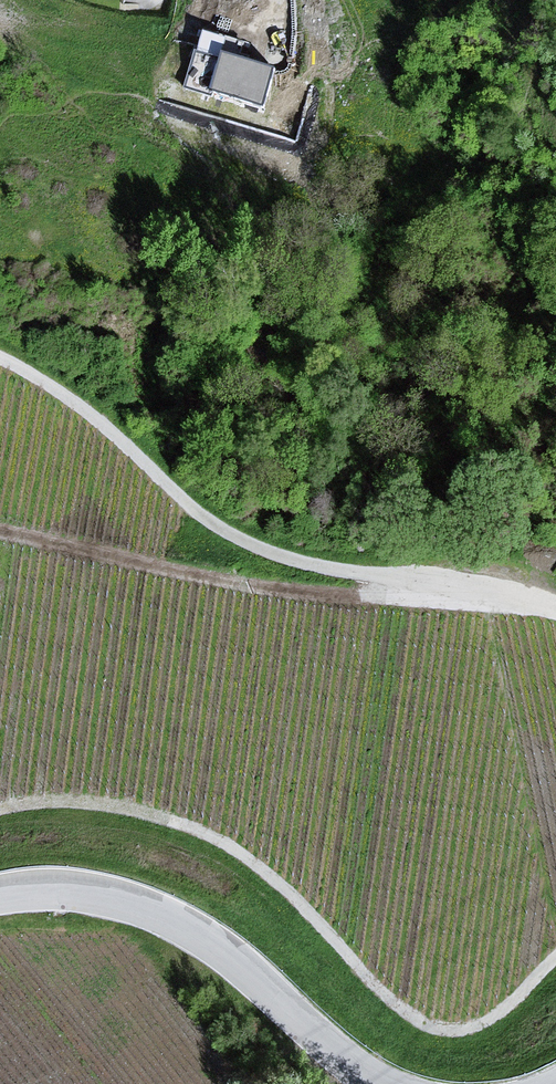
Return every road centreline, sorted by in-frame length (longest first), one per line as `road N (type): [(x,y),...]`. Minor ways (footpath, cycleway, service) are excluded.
road 1 (track): [(515,598),(322,568),(211,527),(93,416),(0,357)]
road 2 (track): [(515,598),(320,594),(0,534)]
road 3 (tertiary): [(0,896),(89,892),(177,925),(381,1083)]

